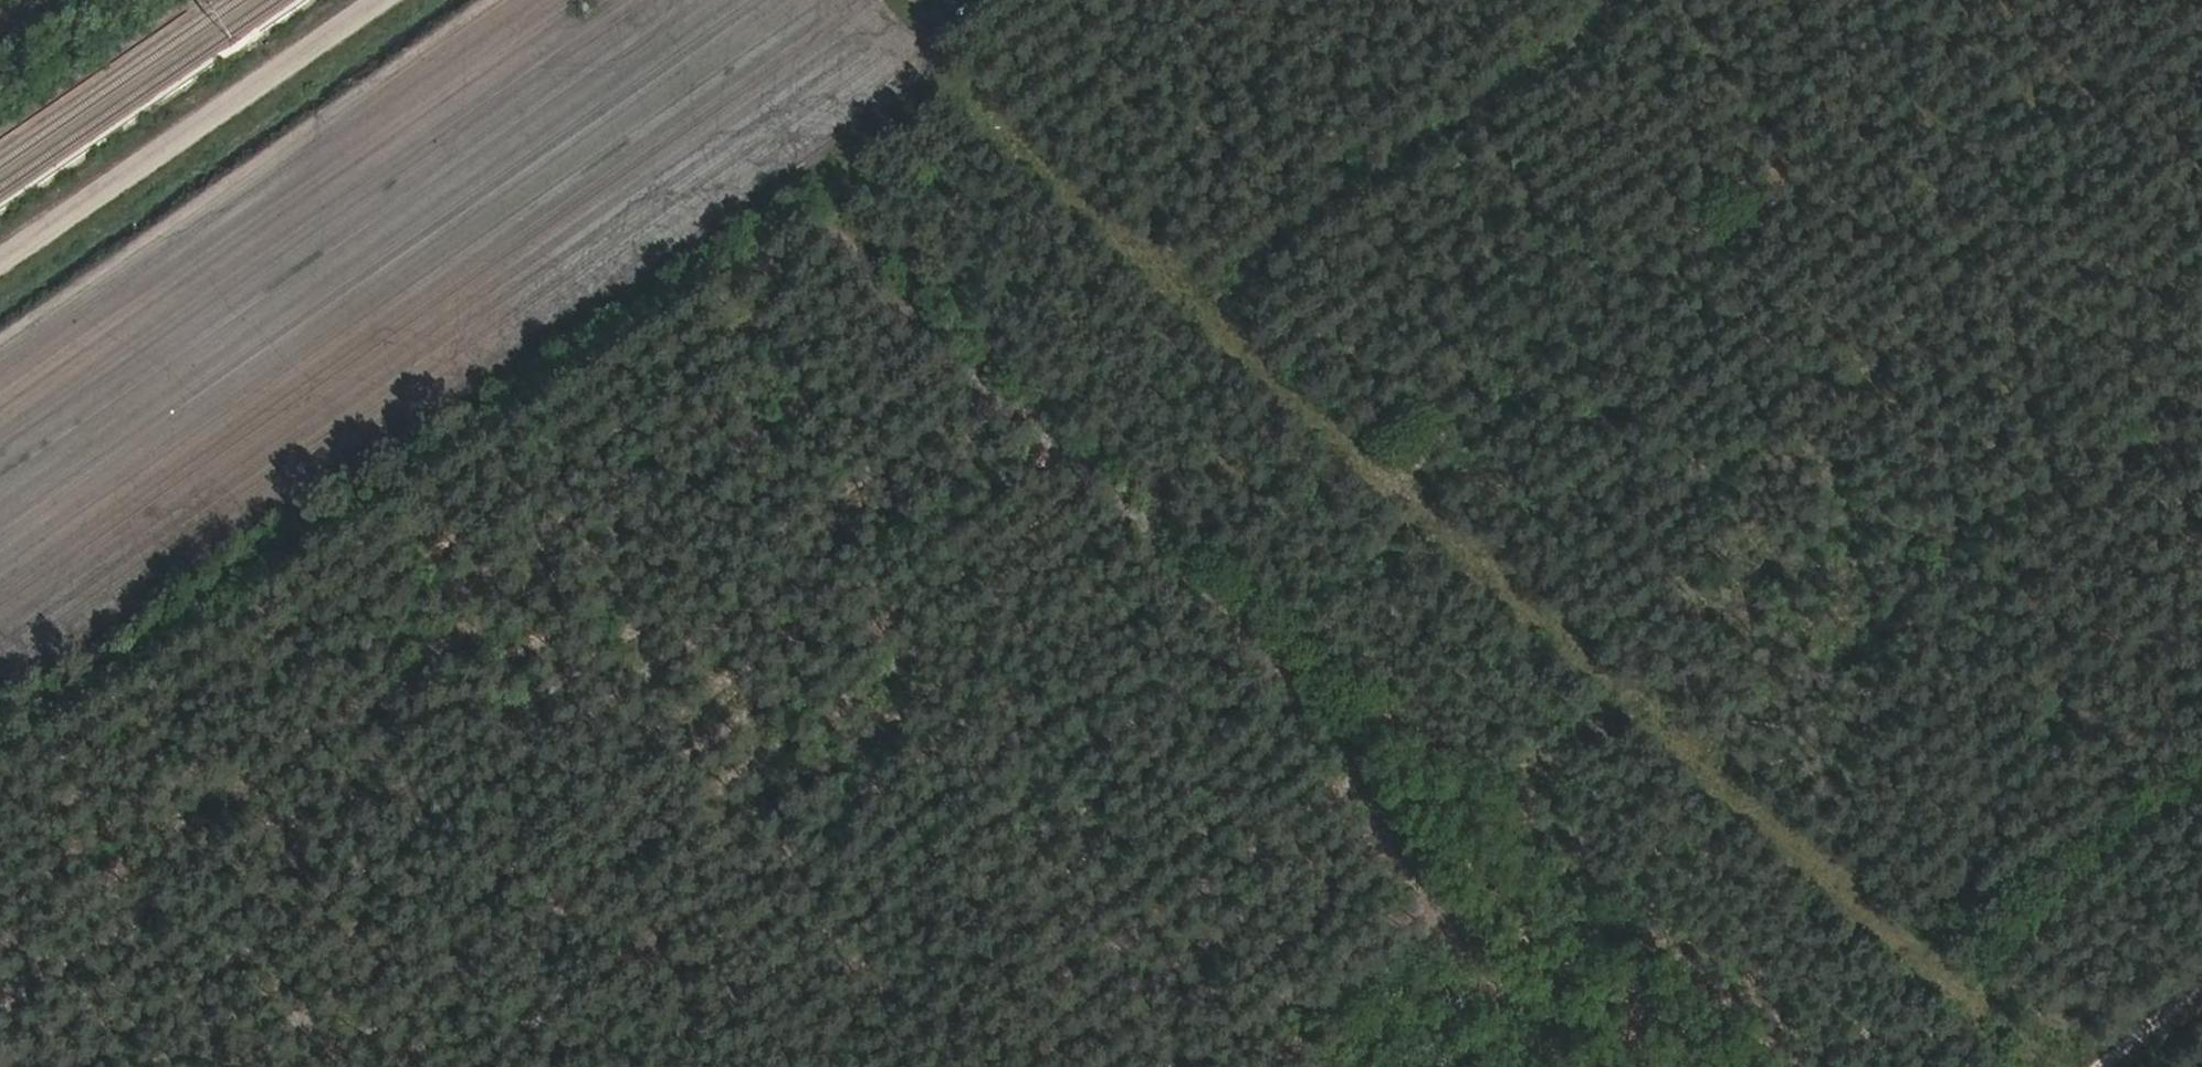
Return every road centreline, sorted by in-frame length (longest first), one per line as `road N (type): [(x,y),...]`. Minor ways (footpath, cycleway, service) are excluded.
road 1 (track): [(389,0),(0,268)]
road 2 (track): [(2201,984),(2104,1066)]

